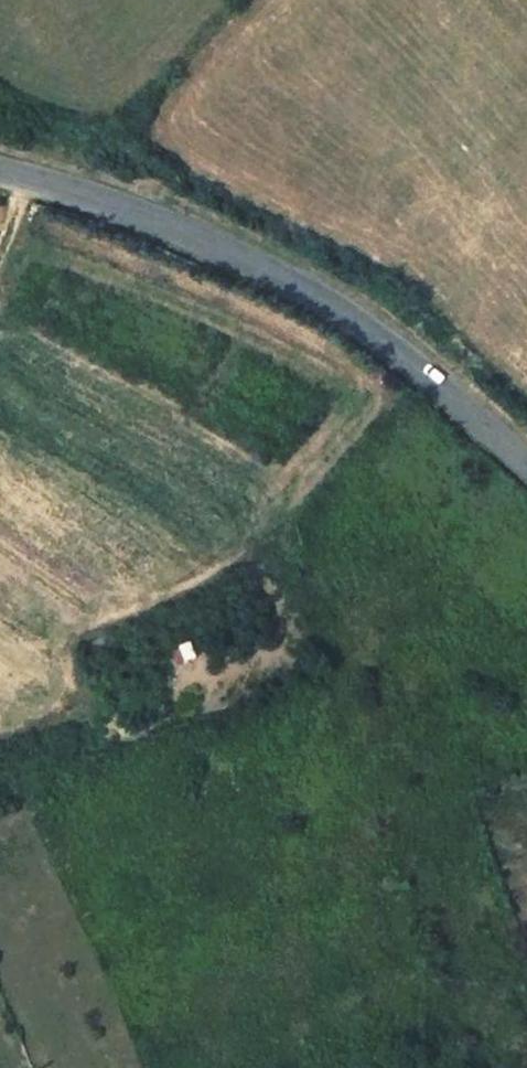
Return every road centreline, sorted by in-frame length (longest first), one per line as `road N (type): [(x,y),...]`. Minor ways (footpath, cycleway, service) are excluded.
road 1 (tertiary): [(0,185),(178,227),(299,276),(411,355),(526,461)]

